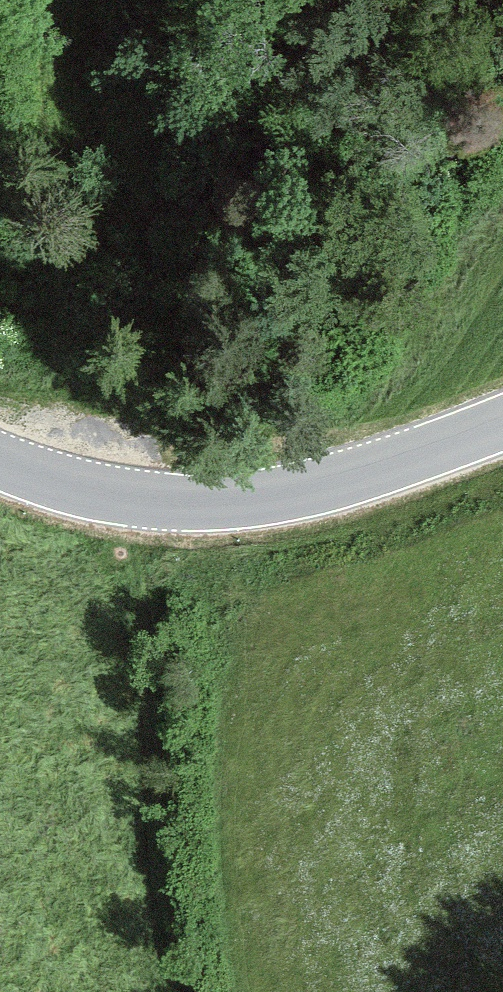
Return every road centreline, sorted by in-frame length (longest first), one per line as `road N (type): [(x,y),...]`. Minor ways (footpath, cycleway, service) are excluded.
road 1 (tertiary): [(0,462),(132,504),(232,503),(355,486),(502,431)]
road 2 (track): [(175,991),(136,653),(132,504)]

